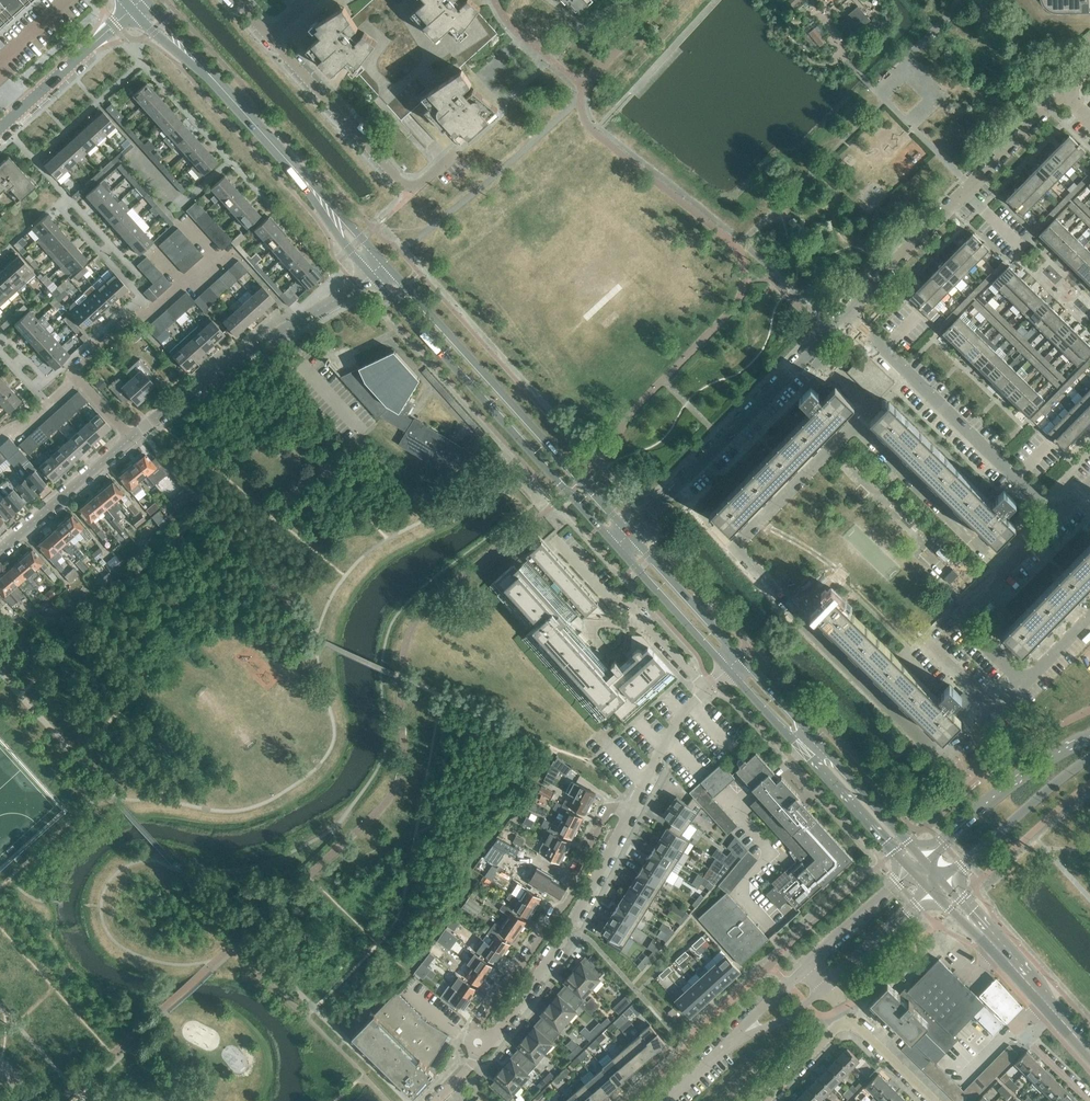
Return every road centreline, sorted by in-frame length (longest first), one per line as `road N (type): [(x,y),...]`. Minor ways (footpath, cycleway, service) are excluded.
road 1 (residential): [(1007,570),(857,423),(735,545)]
road 2 (secondary): [(370,273),(615,547)]
road 3 (secondary): [(628,534),(383,261)]
road 4 (residential): [(994,712),(967,743),(931,749),(735,545)]
road 5 (residential): [(849,315),(1053,100)]
road 6 (residential): [(130,436),(370,273)]
road 7 (residential): [(1053,519),(849,315)]
road 8 (residential): [(632,810),(609,809),(566,904),(473,1032)]
road 9 (residential): [(827,334),(628,534)]
road 10 (secondary): [(923,861),(740,658)]
road 11 (secondary): [(728,669),(914,869)]
road 12 (residential): [(490,1040),(569,930),(632,810)]
road 13 (residential): [(456,157),(429,182),(403,186),(269,36)]
road 14 (residential): [(707,689),(556,538)]
road 15 (secondary): [(1089,735),(1020,777),(923,861)]
road 16 (secondary): [(938,885),(1089,755)]
road 17 (residential): [(130,436),(76,372),(124,324),(149,315)]
road 18 (residential): [(0,551),(130,436)]
road 19 (secondary): [(740,658),(628,534)]
road 20 (secondary): [(615,547),(728,669)]
road 21 (secondary): [(1047,1005),(938,885)]
road 22 (residential): [(1024,683),(960,622),(1007,570)]
road 23 (residential): [(824,987),(938,885)]
road 24 (secondary): [(279,152),(370,273)]
road 25 (secondary): [(383,261),(279,152)]
road 26 (tertiary): [(22,108),(131,9)]
road 27 (residential): [(914,869),(806,969)]
road 28 (residential): [(632,810),(669,738),(707,689)]
road 29 (residential): [(720,1050),(824,987)]
road 30 (residential): [(765,1100),(853,1019)]

